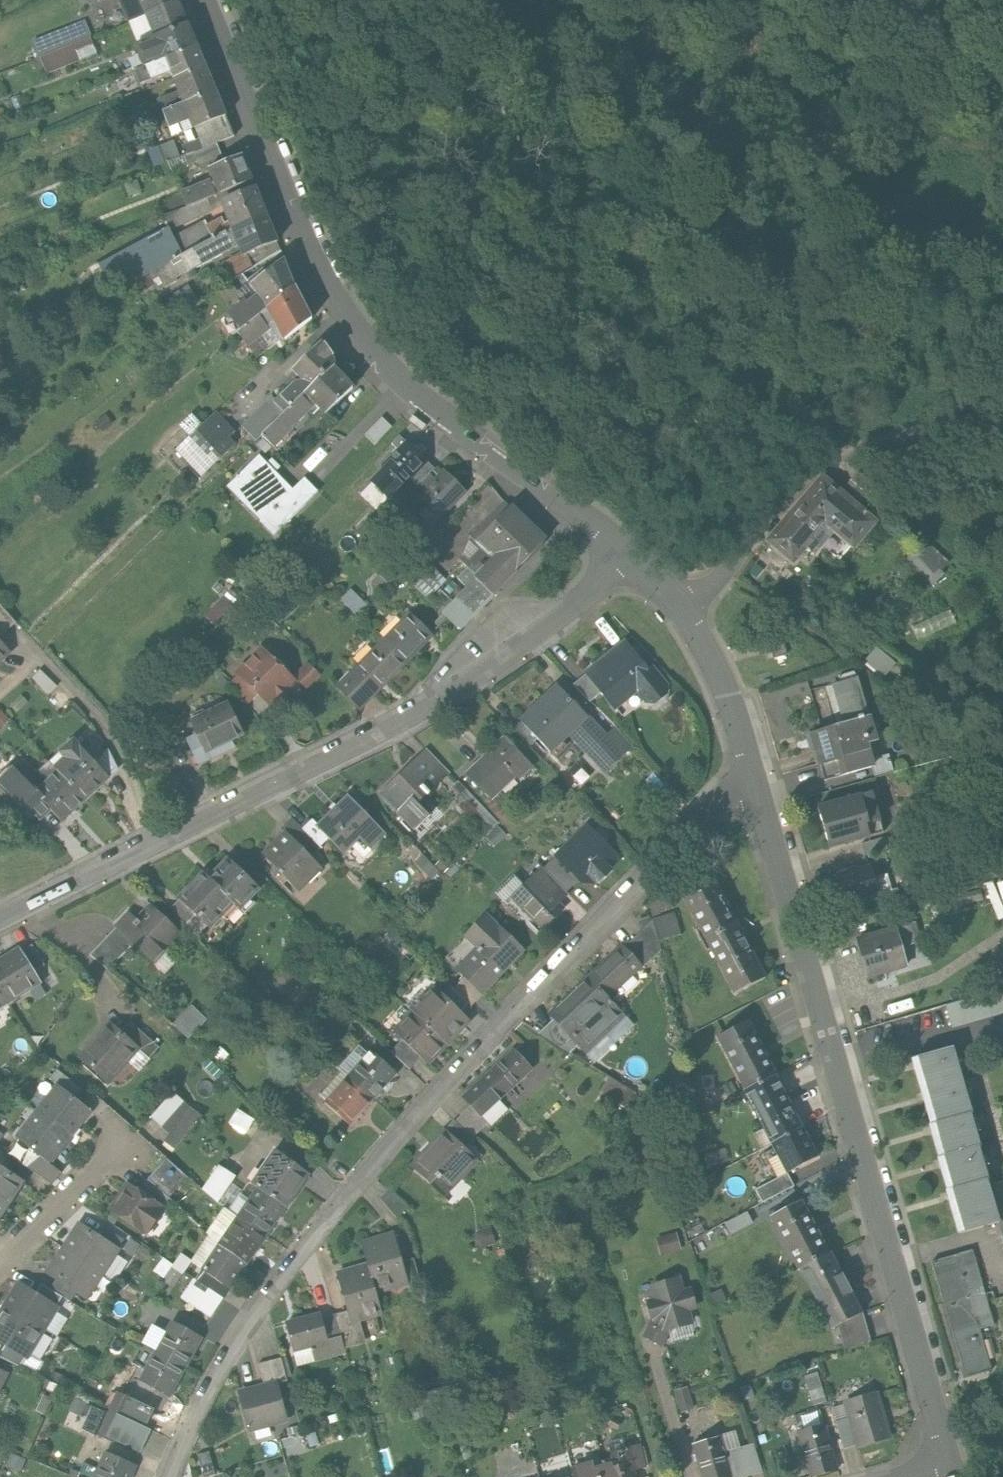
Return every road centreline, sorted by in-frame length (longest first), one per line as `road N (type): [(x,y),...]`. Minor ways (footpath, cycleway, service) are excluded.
road 1 (residential): [(758,784),(702,824),(397,1135),(253,1317),(168,1476)]
road 2 (residential): [(16,911),(395,727),(566,613),(617,548)]
road 3 (residential): [(197,0),(289,215),(353,335),(617,548)]
road 4 (residential): [(758,784),(949,1459)]
road 5 (track): [(1002,418),(864,442),(817,463),(687,610)]
road 6 (track): [(289,215),(386,184),(455,144),(541,36),(583,0)]
road 7 (track): [(769,0),(862,95),(906,120),(1002,151)]
road 8 (residential): [(617,548),(687,610),(713,657),(758,784)]
road 9 (residential): [(126,1144),(0,1266)]
road 10 (track): [(862,95),(925,26),(946,22),(1002,40)]

